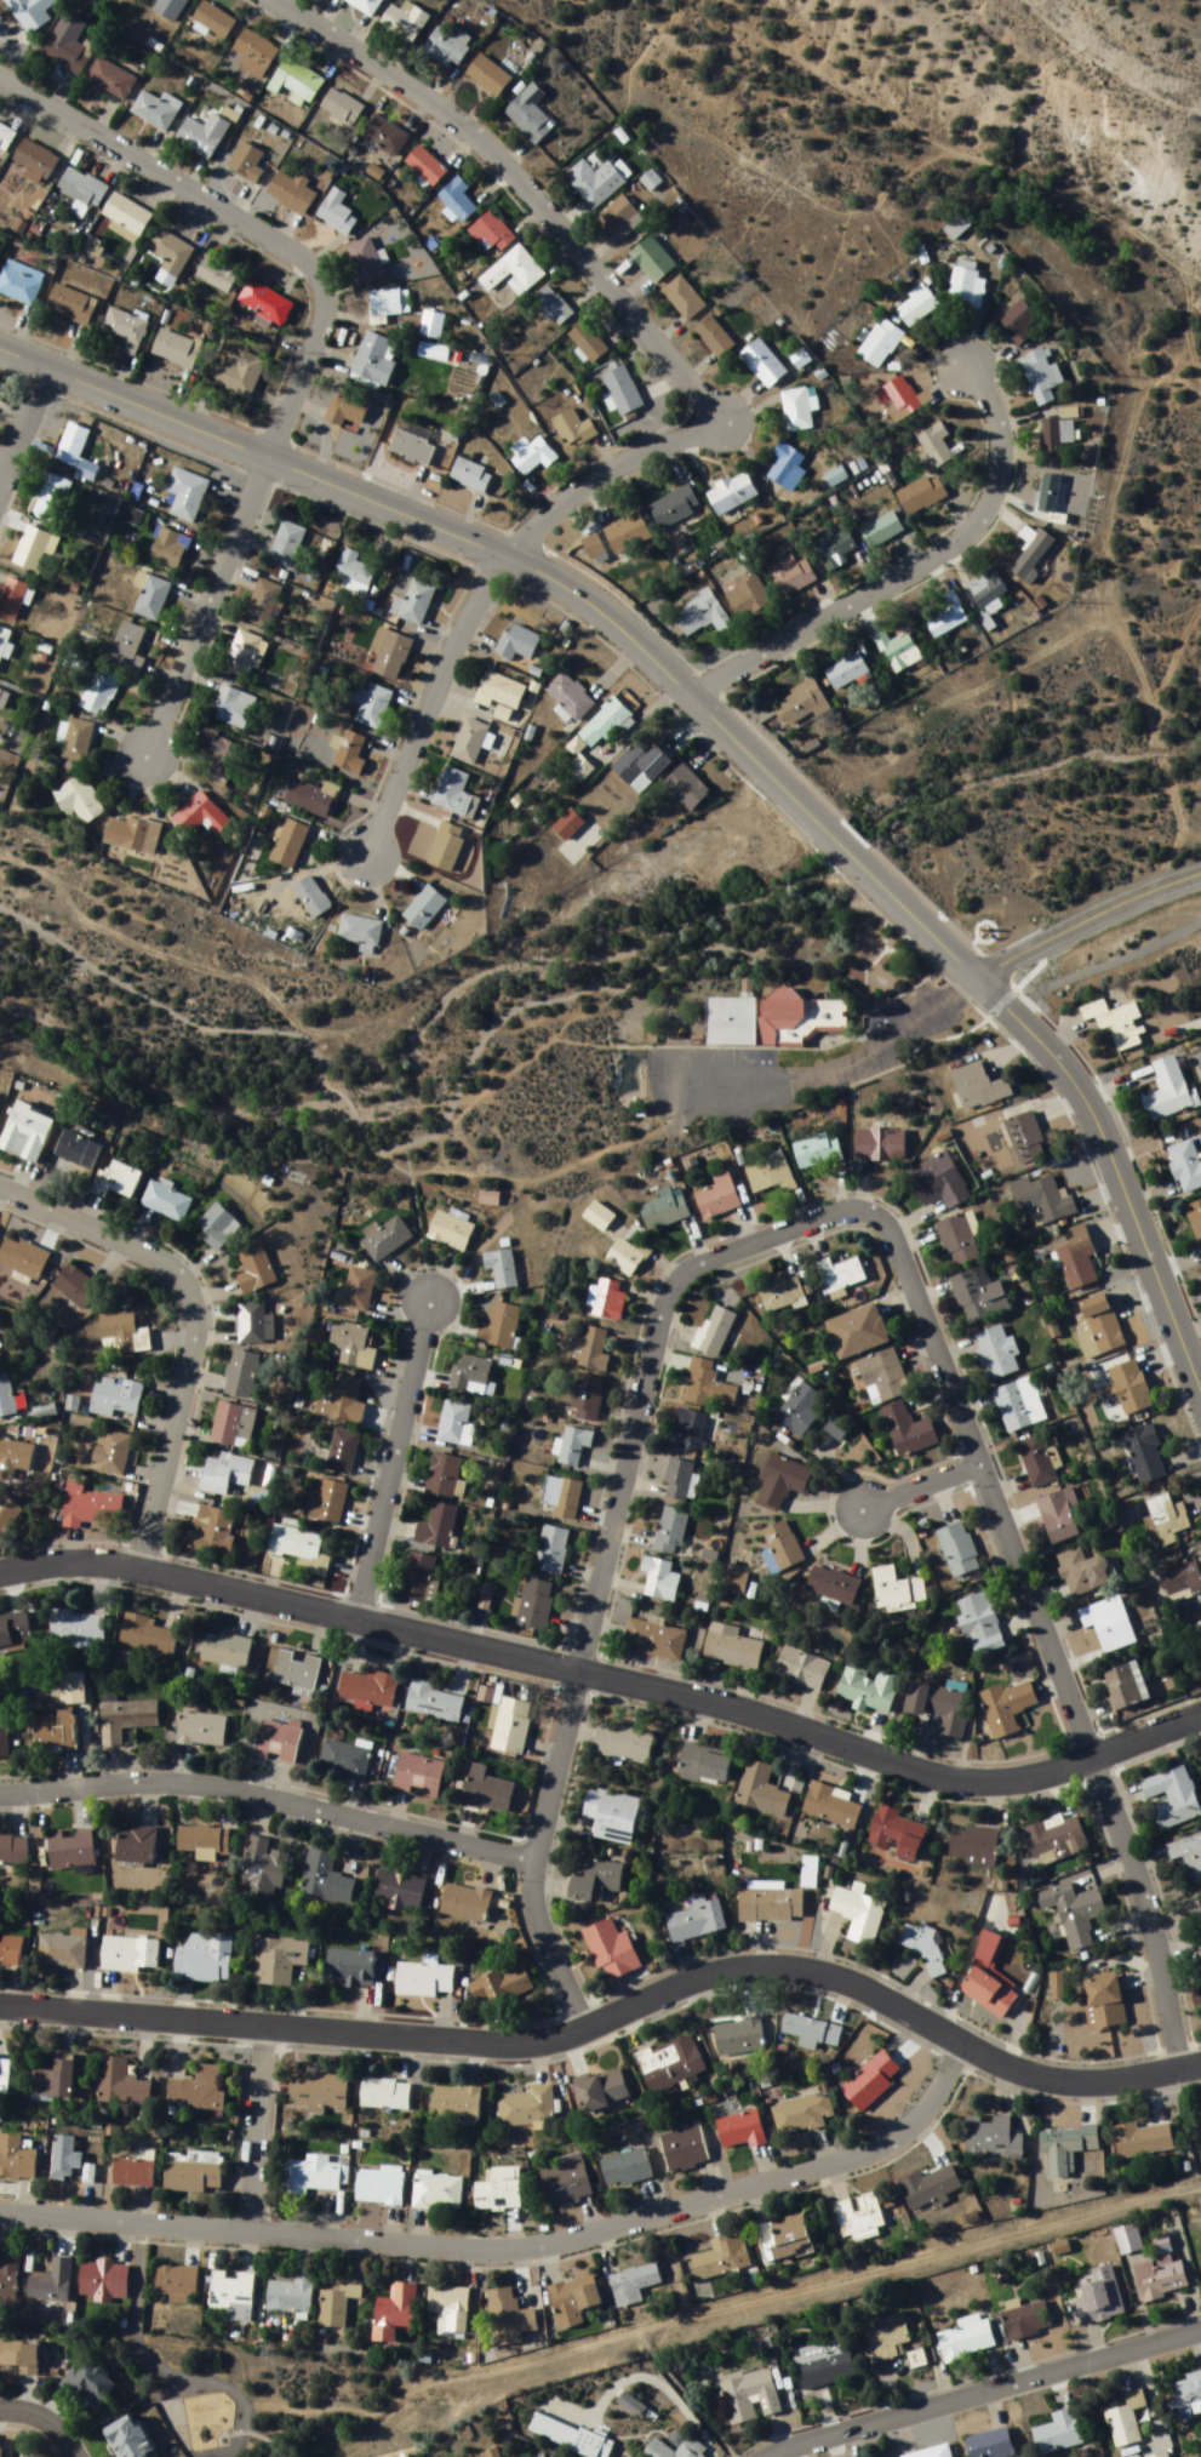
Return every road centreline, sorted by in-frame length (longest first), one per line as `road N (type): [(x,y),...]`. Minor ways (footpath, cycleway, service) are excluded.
road 1 (residential): [(1200,1398),(1085,1103),(1060,1067),(640,644),(577,593),(497,550),(0,349)]
road 2 (residential): [(1200,2059),(1104,2078),(1058,2078),(954,2040),(845,1977),(751,1962),(694,1975),(582,2023),(527,2036),(0,2004)]
road 3 (residential): [(1200,1720),(1013,1776),(974,1777),(734,1704),(137,1560),(97,1555),(0,1565)]
road 4 (residential): [(1088,1754),(890,1228),(859,1205),(835,1205),(685,1262),(663,1290),(576,1665)]
road 5 (residential): [(0,2209),(365,2238),(541,2240),(721,2194),(874,2143),(922,2104),(954,2040)]
road 6 (residential): [(497,550),(571,490),(685,429),(700,402),(685,372),(497,155),(281,0)]
road 7 (residential): [(265,456),(316,312),(307,262),(0,77)]
road 8 (residential): [(528,1869),(251,1794),(156,1787),(0,1793)]
road 9 (residential): [(691,697),(970,536),(997,487),(1001,461),(1001,438),(974,367)]
road 10 (residential): [(137,1560),(199,1339),(194,1296),(148,1252),(0,1191)]
road 11 (residential): [(776,2456),(1200,2335)]
road 12 (residential): [(582,2023),(536,1919),(528,1869),(576,1665)]
road 13 (residential): [(144,766),(265,456)]
road 14 (residential): [(364,853),(458,618),(497,550)]
road 15 (residential): [(351,1615),(424,1295)]
road 16 (residential): [(1088,1754),(1122,1841),(1174,2067)]
road 17 (residential): [(984,982),(1104,922),(1200,887)]
road 18 (residential): [(262,2023),(245,2228)]
road 19 (residential): [(976,1458),(854,1504)]
road 20 (residential): [(0,480),(44,367)]

